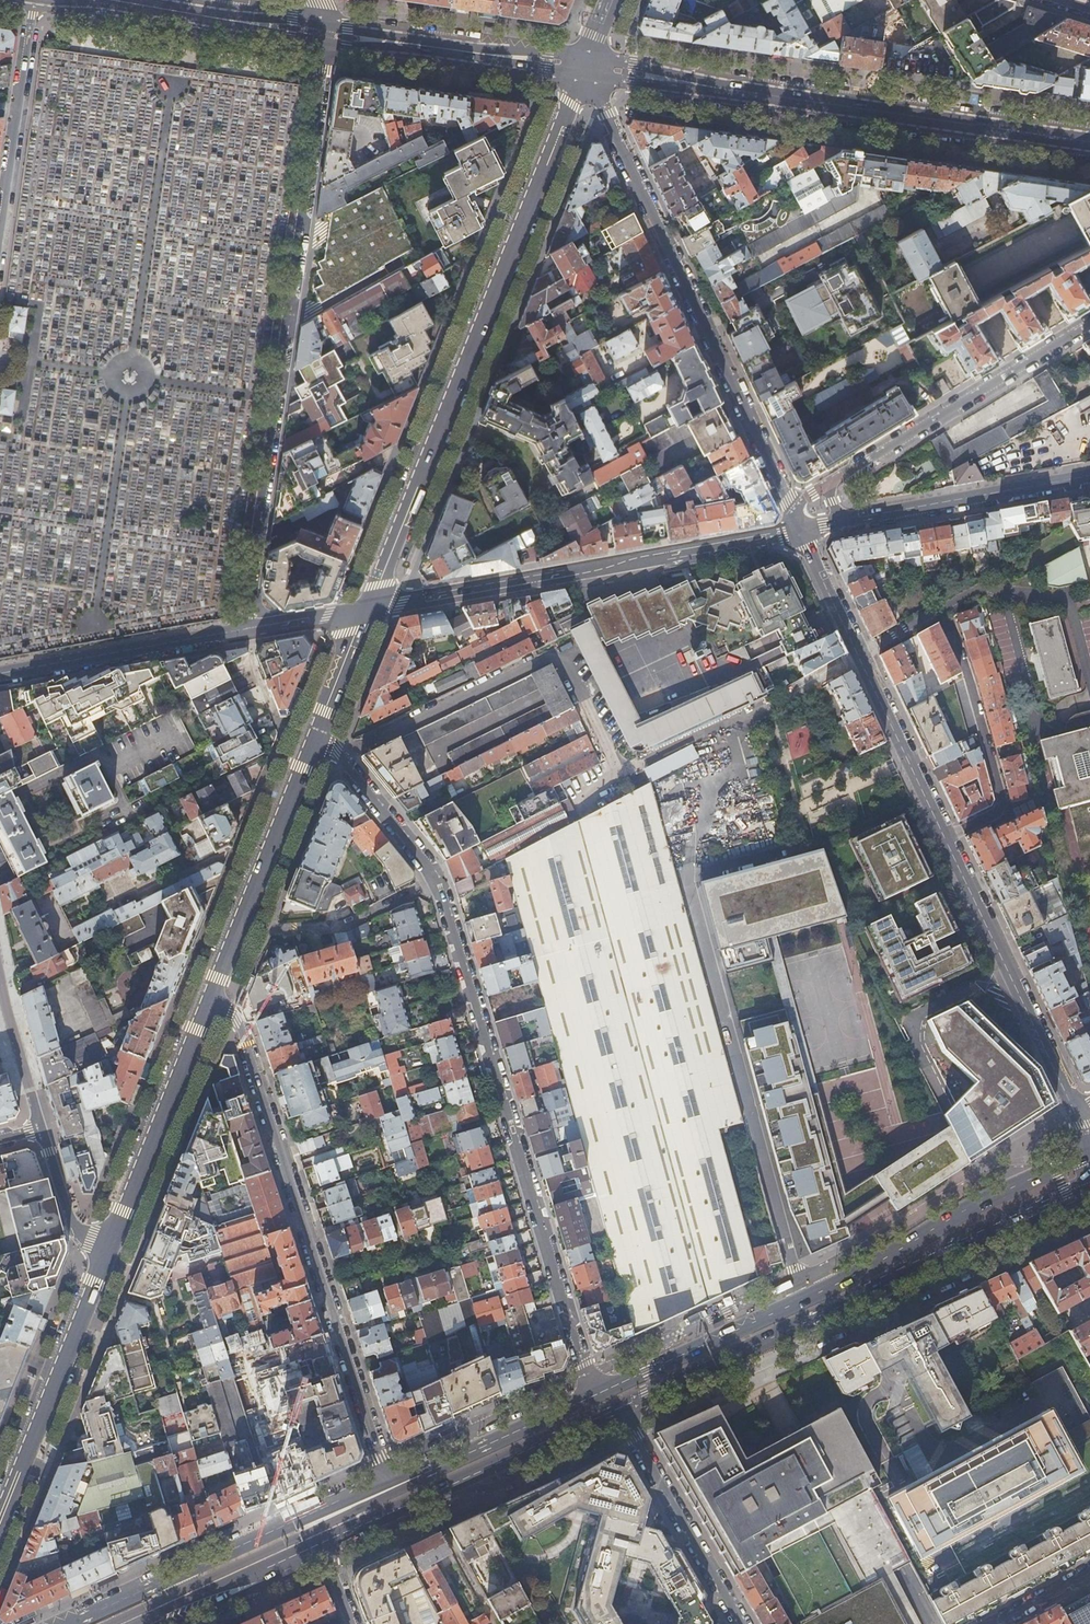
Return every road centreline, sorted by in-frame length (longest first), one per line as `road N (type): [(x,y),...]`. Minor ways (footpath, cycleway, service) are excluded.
road 1 (residential): [(311,740),(337,752),(438,882),(591,1398)]
road 2 (residential): [(325,33),(244,632)]
road 3 (tertiary): [(362,610),(582,66)]
road 4 (primary): [(614,1410),(1089,1191)]
road 5 (residential): [(386,1481),(242,1031),(208,995)]
road 6 (primary): [(1089,144),(582,66)]
road 7 (residential): [(582,66),(794,511)]
road 8 (residential): [(682,864),(797,1280)]
road 9 (residential): [(362,610),(786,535)]
road 10 (primary): [(386,1481),(68,1623)]
road 11 (primary): [(426,1473),(114,1623)]
road 12 (residential): [(804,532),(944,838)]
road 13 (primary): [(317,1547),(614,1410)]
road 14 (residential): [(824,486),(1089,323)]
road 15 (residential): [(944,838),(1076,1111)]
road 16 (tertiary): [(101,1255),(208,995)]
road 17 (primary): [(1089,1157),(958,1215),(840,1283)]
road 18 (tertiary): [(0,1505),(101,1255)]
road 19 (residential): [(840,526),(1089,479)]
road 20 (tertiary): [(0,676),(244,632)]
road 21 (residential): [(738,1623),(614,1410)]
road 22 (residential): [(944,838),(1002,803),(951,634)]
road 23 (residential): [(0,228),(34,1)]
road 24 (primary): [(325,33),(105,0)]
road 25 (primary): [(792,1306),(591,1398)]
road 26 (primary): [(139,1623),(317,1547)]
road 27 (tertiary): [(238,918),(311,740)]
road 28 (primary): [(591,1398),(426,1473)]
road 29 (primary): [(497,55),(325,33)]
road 30 (residential): [(41,1127),(0,977)]
road 31 (primary): [(183,1623),(258,1590),(317,1547)]
road 32 (residential): [(101,1255),(70,1221),(41,1127)]
road 33 (tertiary): [(311,740),(362,610)]

